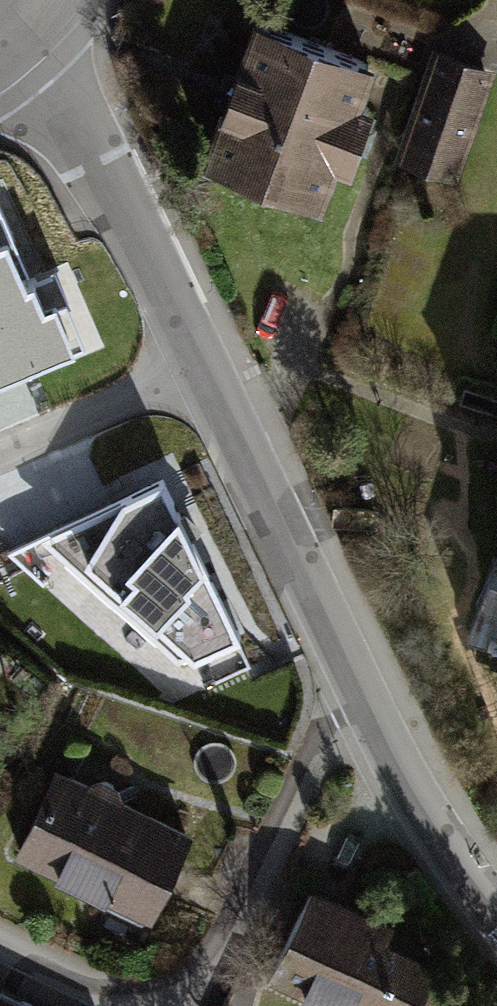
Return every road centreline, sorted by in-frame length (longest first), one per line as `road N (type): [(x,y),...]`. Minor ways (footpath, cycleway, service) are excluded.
road 1 (residential): [(0,943),(123,1004),(178,1001),(314,773),(363,724)]
road 2 (residential): [(7,39),(93,139),(207,372)]
road 3 (residential): [(207,372),(363,724)]
road 4 (residential): [(363,724),(496,909)]
road 5 (residential): [(207,372),(0,457)]

